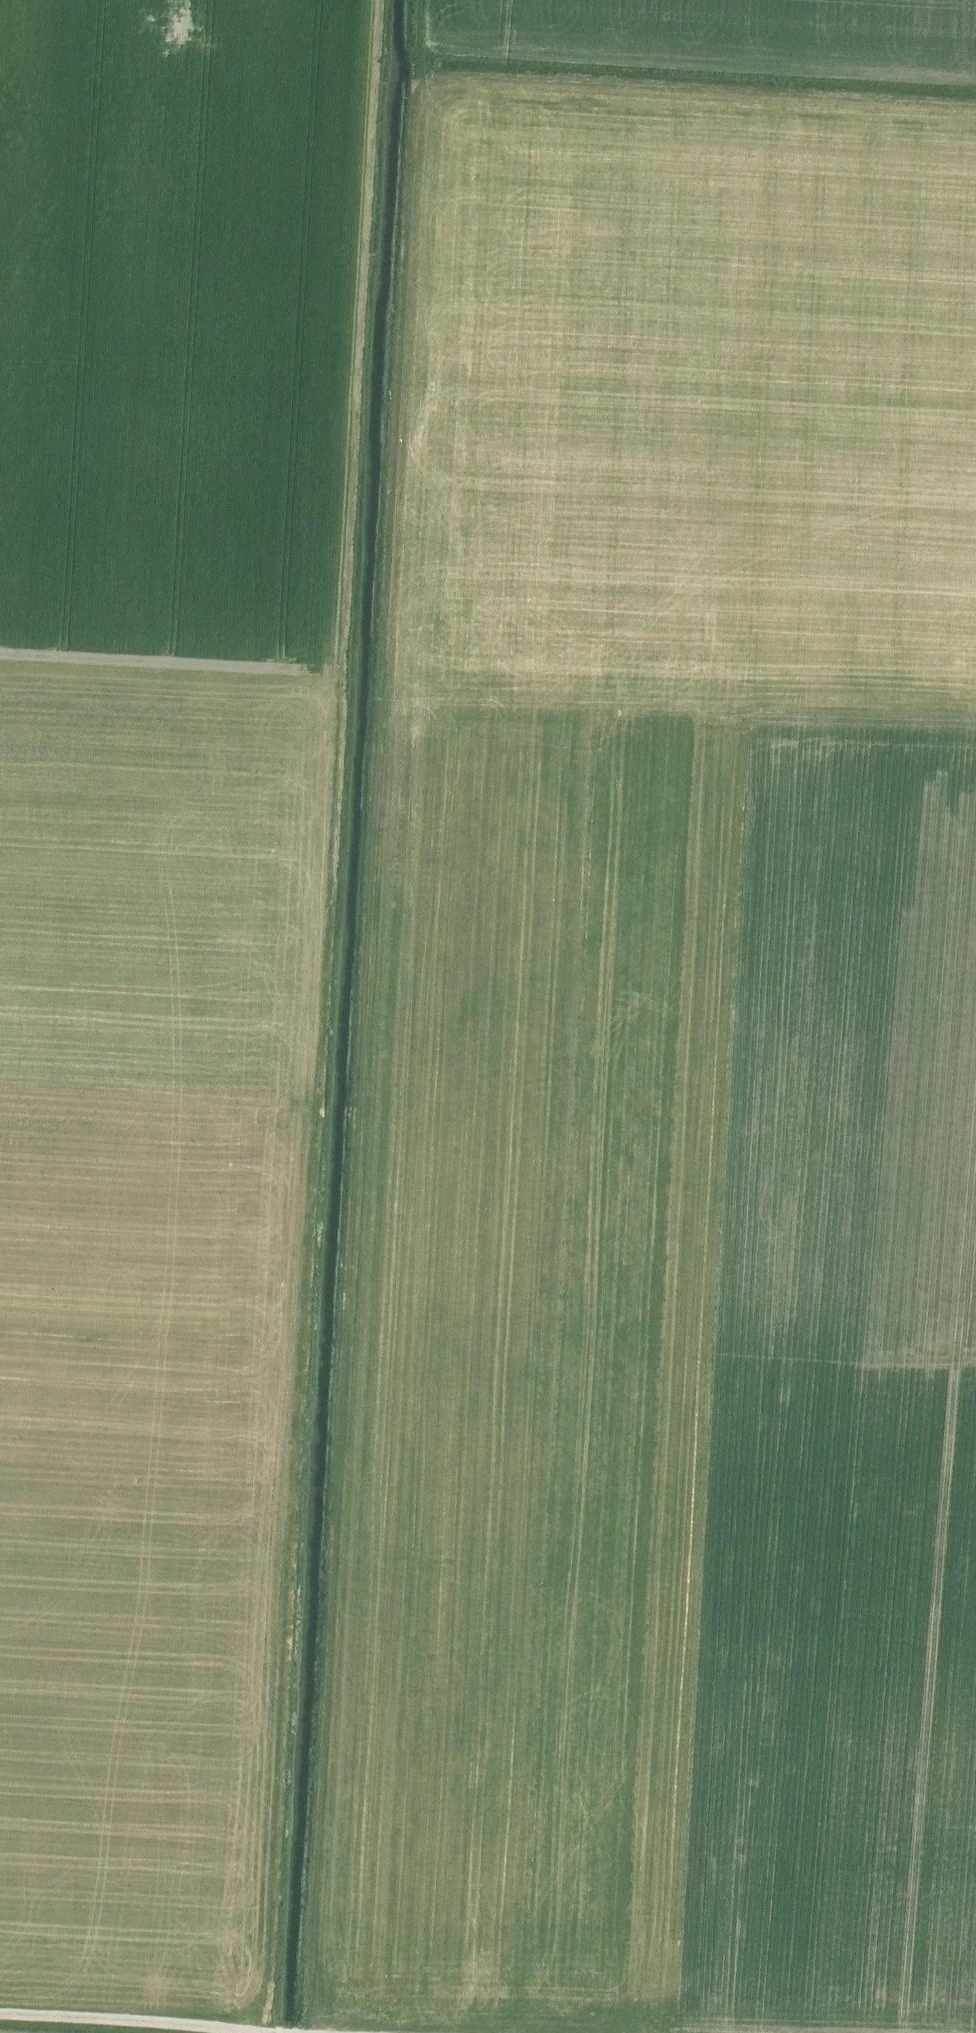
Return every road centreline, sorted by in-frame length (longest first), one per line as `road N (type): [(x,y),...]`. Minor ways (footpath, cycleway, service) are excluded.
road 1 (track): [(0,2012),(279,2032)]

